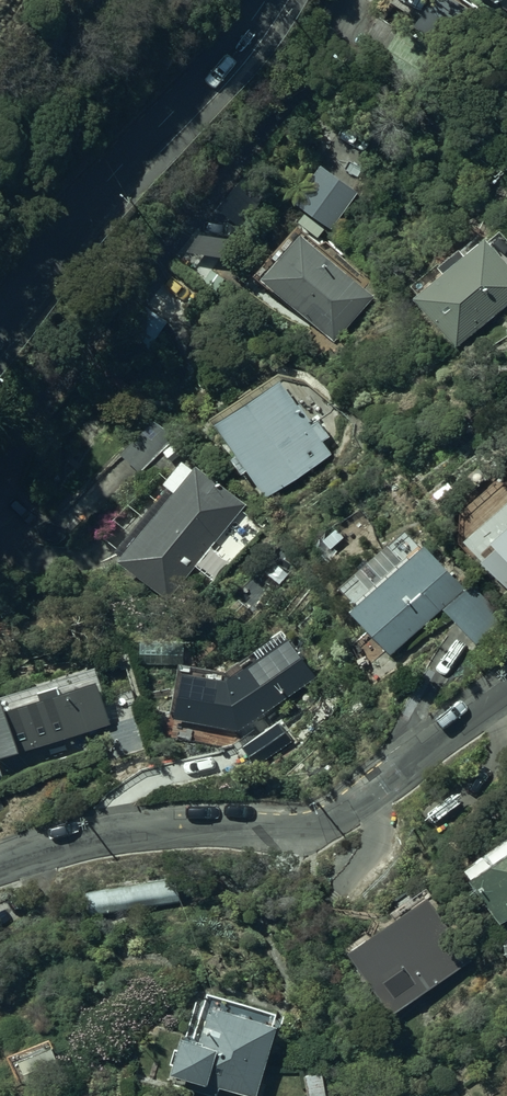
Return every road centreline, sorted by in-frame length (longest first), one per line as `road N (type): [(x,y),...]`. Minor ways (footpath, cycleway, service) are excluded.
road 1 (residential): [(0,874),(137,830),(314,828),(506,692)]
road 2 (residential): [(266,0),(224,58),(108,182),(0,329)]

